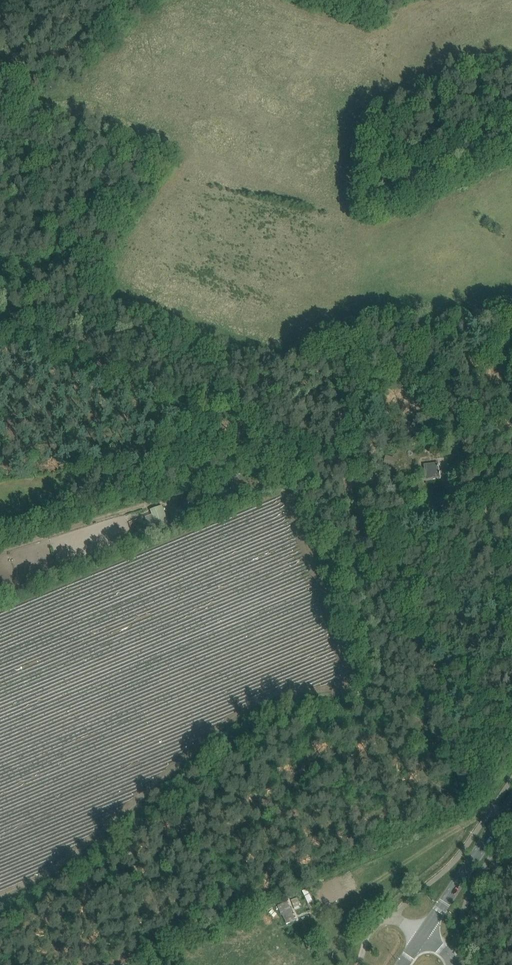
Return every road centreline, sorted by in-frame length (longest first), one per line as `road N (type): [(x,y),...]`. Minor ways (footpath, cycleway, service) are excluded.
road 1 (secondary): [(423,934),(511,804)]

